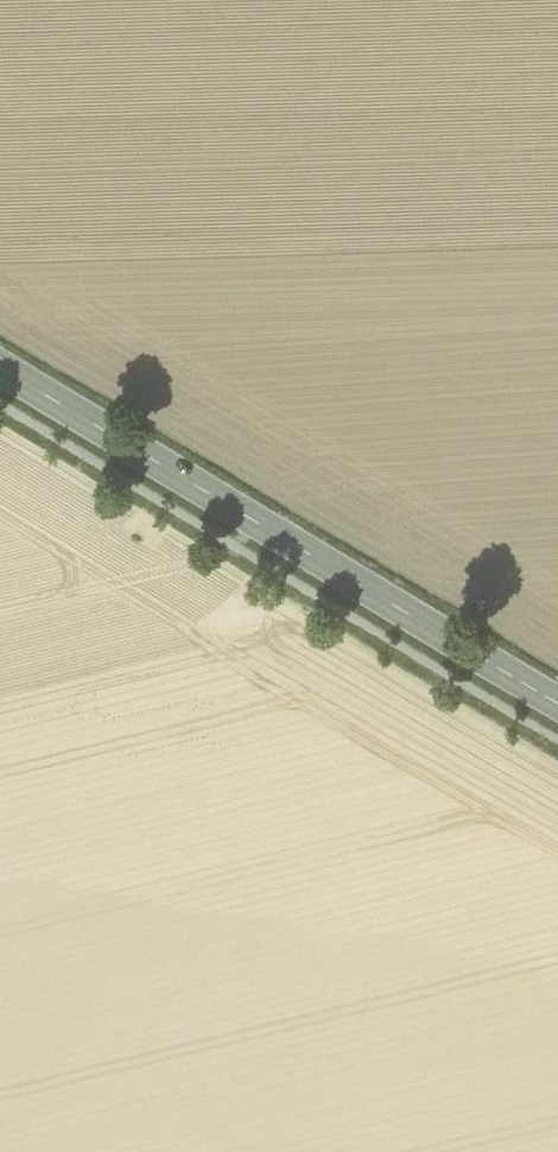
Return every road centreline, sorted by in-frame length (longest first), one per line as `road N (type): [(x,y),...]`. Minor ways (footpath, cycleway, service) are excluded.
road 1 (primary): [(0,367),(557,700)]

